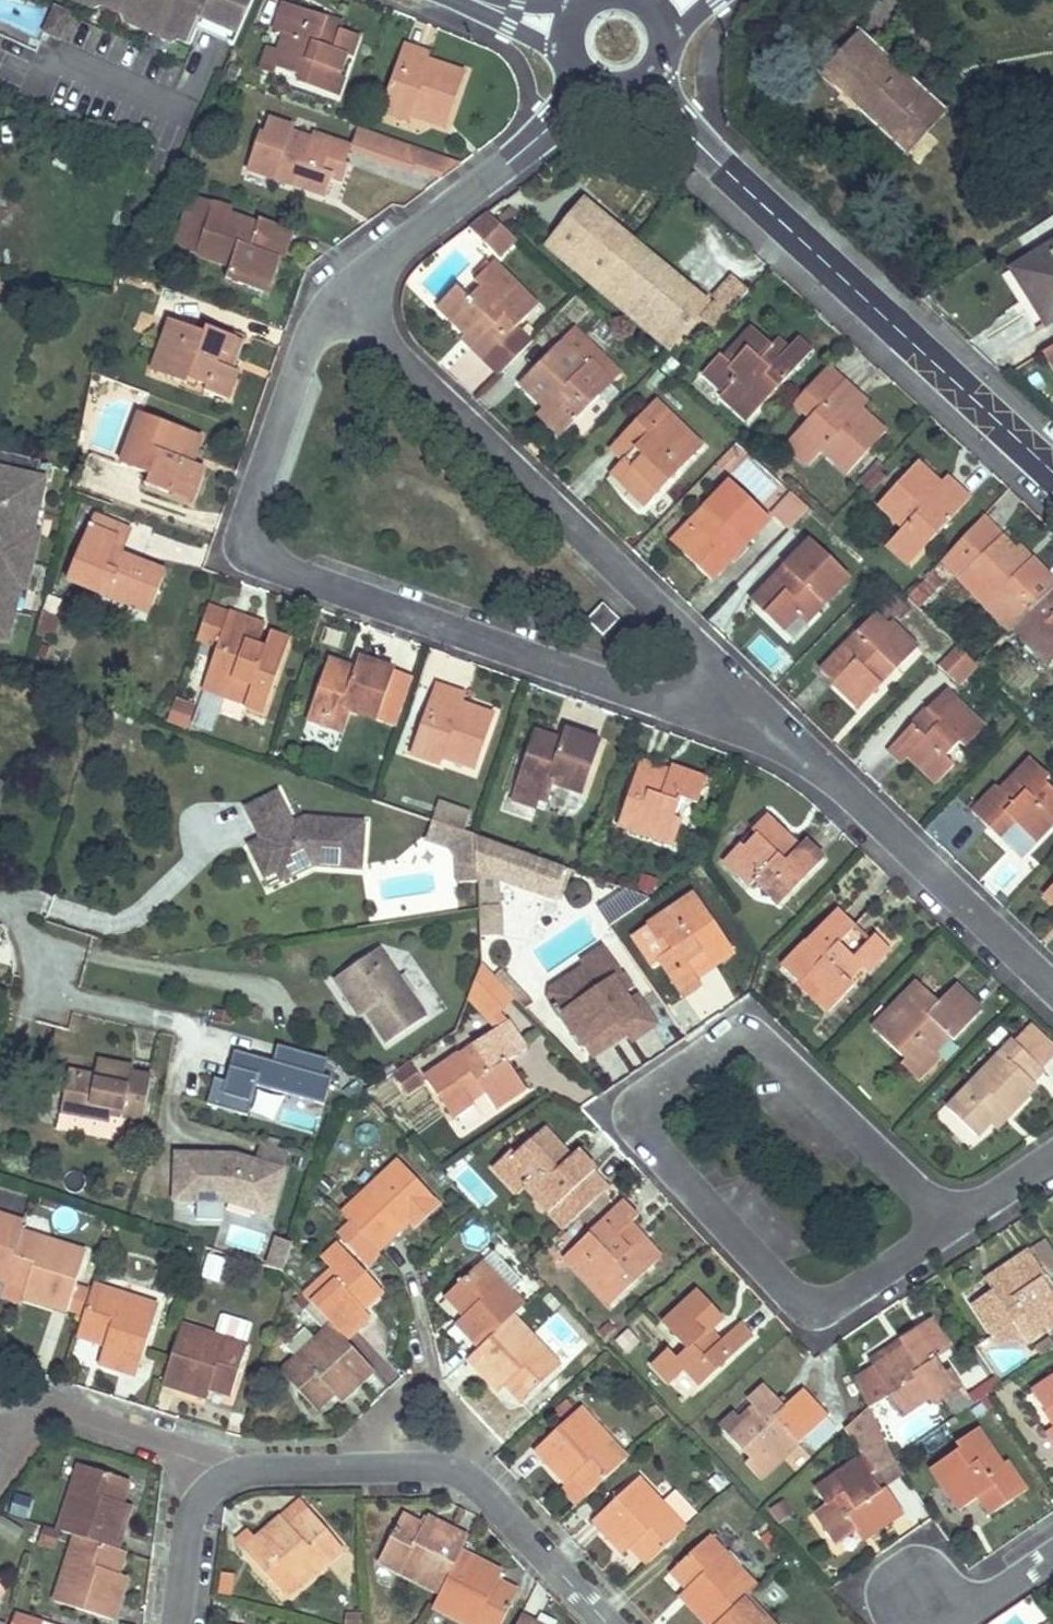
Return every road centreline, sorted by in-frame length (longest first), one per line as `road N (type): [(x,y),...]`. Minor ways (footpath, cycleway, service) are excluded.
road 1 (residential): [(755,717),(693,715),(252,562),(247,528),(329,305)]
road 2 (residential): [(947,1221),(830,1305),(796,1294),(642,1133),(640,1099),(701,1053),(741,1036),(778,1056)]
road 3 (residential): [(755,717),(389,353),(329,305)]
road 4 (tertiary): [(726,169),(1052,472)]
road 5 (residential): [(226,1473),(395,1464),(458,1471),(604,1623)]
road 6 (residential): [(1052,999),(755,717)]
road 7 (residential): [(329,305),(553,124),(593,81)]
road 8 (residential): [(778,1056),(947,1221)]
road 9 (residential): [(226,1473),(55,1412),(6,1412)]
road 10 (residential): [(175,1623),(192,1499),(226,1473)]
road 11 (tertiary): [(612,88),(726,169)]
road 12 (residential): [(944,1623),(1052,1551)]
road 13 (residential): [(1052,1151),(947,1221)]
road 14 (tertiary): [(726,169),(685,110),(664,60)]
road 15 (tertiary): [(459,0),(571,53)]

